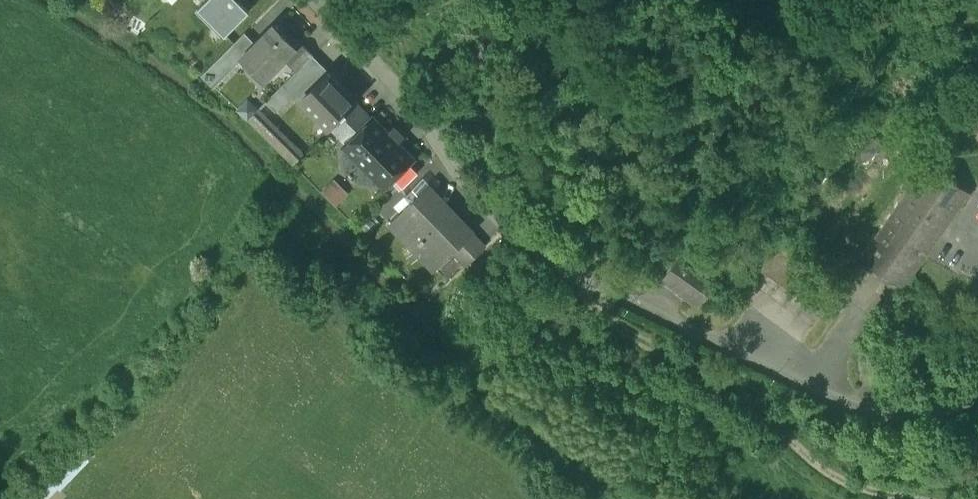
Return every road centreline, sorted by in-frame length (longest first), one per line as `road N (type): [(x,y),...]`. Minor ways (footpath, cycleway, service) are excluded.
road 1 (track): [(572,281),(573,296),(734,392),(842,484),(897,498)]
road 2 (residential): [(301,0),(506,229),(572,281)]

